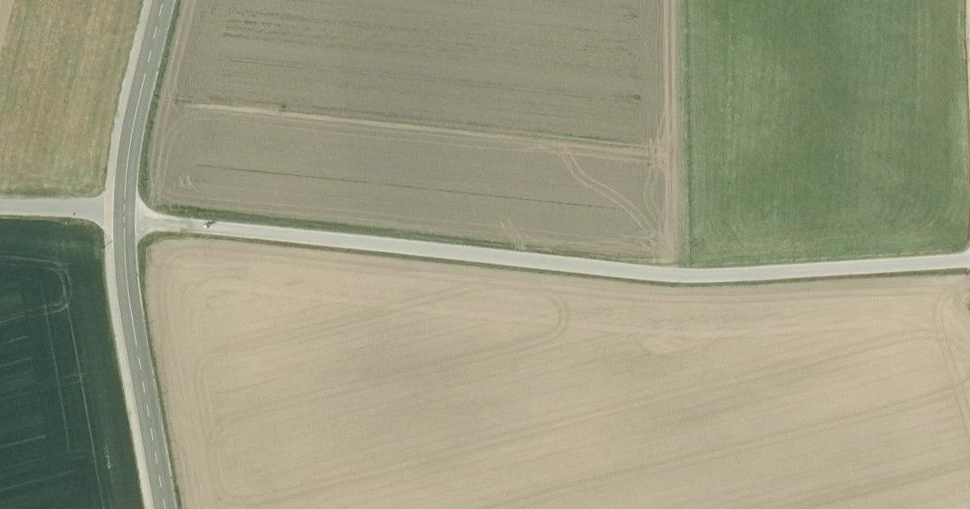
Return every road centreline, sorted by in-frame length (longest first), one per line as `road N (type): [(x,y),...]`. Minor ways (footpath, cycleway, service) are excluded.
road 1 (unclassified): [(969,261),(686,277),(126,211)]
road 2 (residential): [(166,508),(132,312),(126,211)]
road 3 (residential): [(126,211),(126,163),(166,0)]
road 4 (unclassified): [(126,211),(0,206)]

